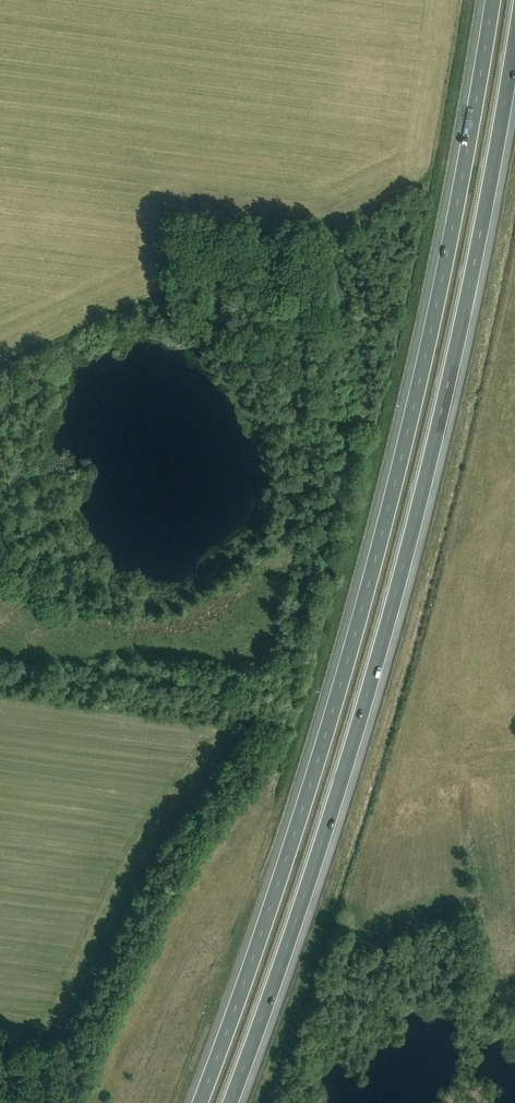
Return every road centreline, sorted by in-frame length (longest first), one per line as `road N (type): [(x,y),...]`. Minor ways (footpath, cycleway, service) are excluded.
road 1 (motorway): [(489,0),(386,510),(291,839),(197,1102)]
road 2 (motorway): [(232,1102),(371,691),(418,522),(514,50)]

